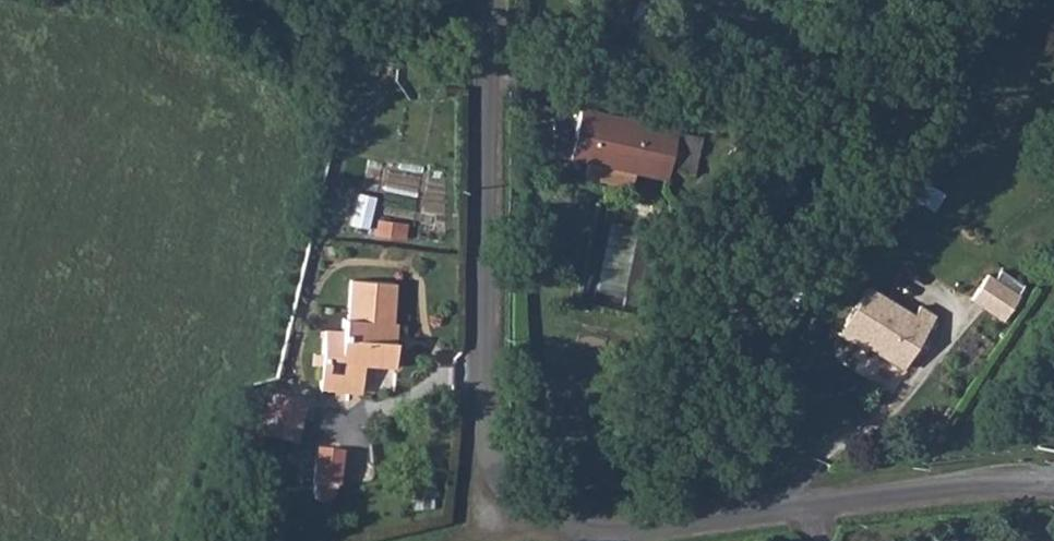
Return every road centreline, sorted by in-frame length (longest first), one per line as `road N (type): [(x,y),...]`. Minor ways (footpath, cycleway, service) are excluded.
road 1 (unclassified): [(491,0),(482,382),(492,462),(517,499),(547,519),(601,531),(944,485),(1053,486)]

